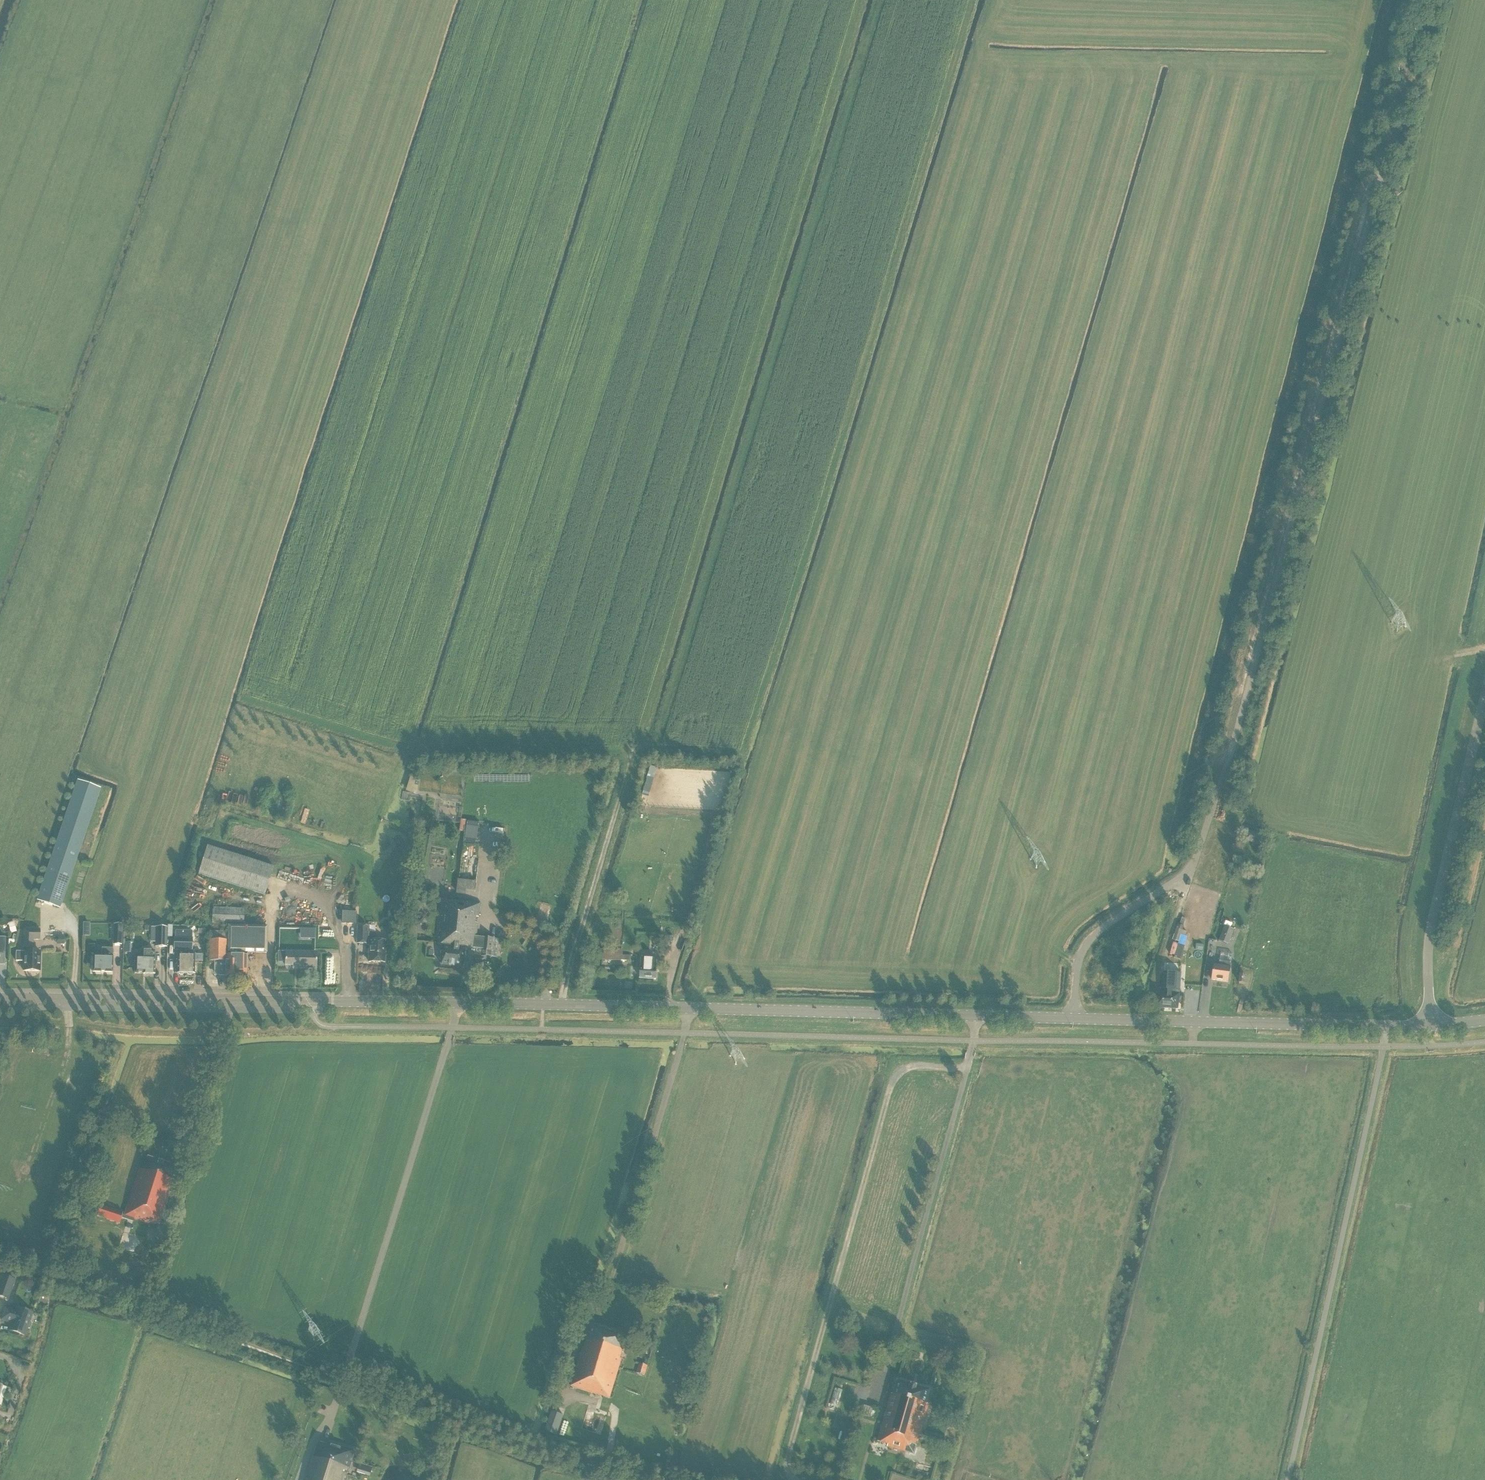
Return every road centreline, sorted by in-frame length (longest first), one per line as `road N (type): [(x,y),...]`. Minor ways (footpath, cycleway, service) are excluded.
road 1 (unclassified): [(1074,1018),(1085,945),(1191,865),(1423,0)]
road 2 (tertiary): [(333,1002),(1074,1018)]
road 3 (unclassified): [(1287,1479),(1388,1027)]
road 4 (unclassified): [(1431,1027),(1430,931),(1484,693)]
road 5 (tertiary): [(333,1002),(0,997)]
road 6 (tertiary): [(1074,1018),(1388,1027)]

